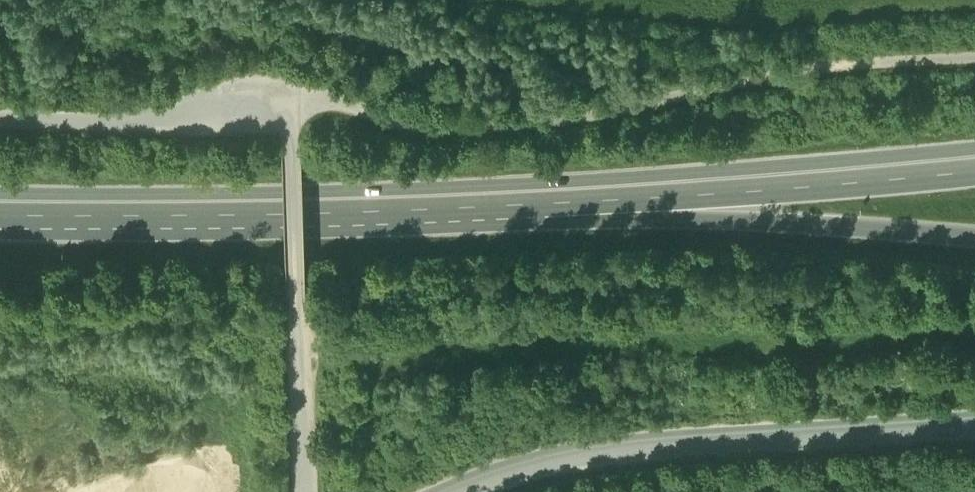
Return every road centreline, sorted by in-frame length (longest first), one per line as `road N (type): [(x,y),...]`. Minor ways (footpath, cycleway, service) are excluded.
road 1 (track): [(0,123),(161,125),(283,97),(345,101),(448,128),(540,124),(756,83),(974,60)]
road 2 (primary): [(0,218),(605,202)]
road 3 (track): [(307,491),(283,97)]
road 4 (primary): [(605,202),(785,229),(974,241)]
road 5 (primary): [(605,202),(974,171)]

